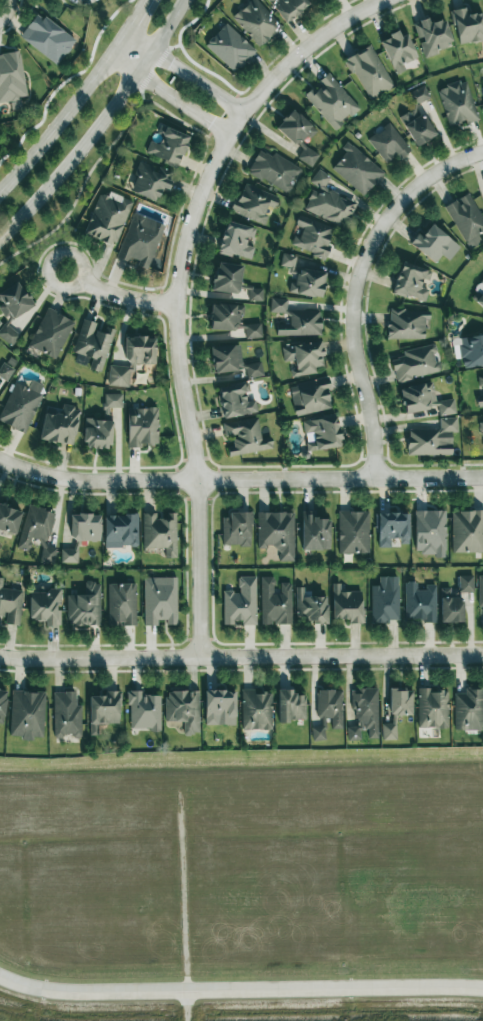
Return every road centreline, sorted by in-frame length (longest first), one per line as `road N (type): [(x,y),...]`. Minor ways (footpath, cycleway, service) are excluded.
road 1 (residential): [(382,0),(276,76),(225,139),(192,221),(175,304),(199,484),(198,657)]
road 2 (residential): [(0,460),(62,480),(482,476)]
road 3 (tertiary): [(0,974),(59,991),(482,988)]
road 4 (residential): [(482,655),(0,655)]
road 5 (residential): [(373,475),(353,333),(368,242),(412,186),(482,152)]
road 6 (tertiary): [(0,235),(102,114),(181,0)]
road 7 (track): [(181,795),(188,1020)]
road 8 (tertiary): [(126,32),(0,186)]
road 9 (residential): [(244,115),(126,32)]
road 10 (residential): [(107,57),(225,139)]
road 11 (residential): [(91,287),(72,255),(48,267),(52,284),(91,287)]

